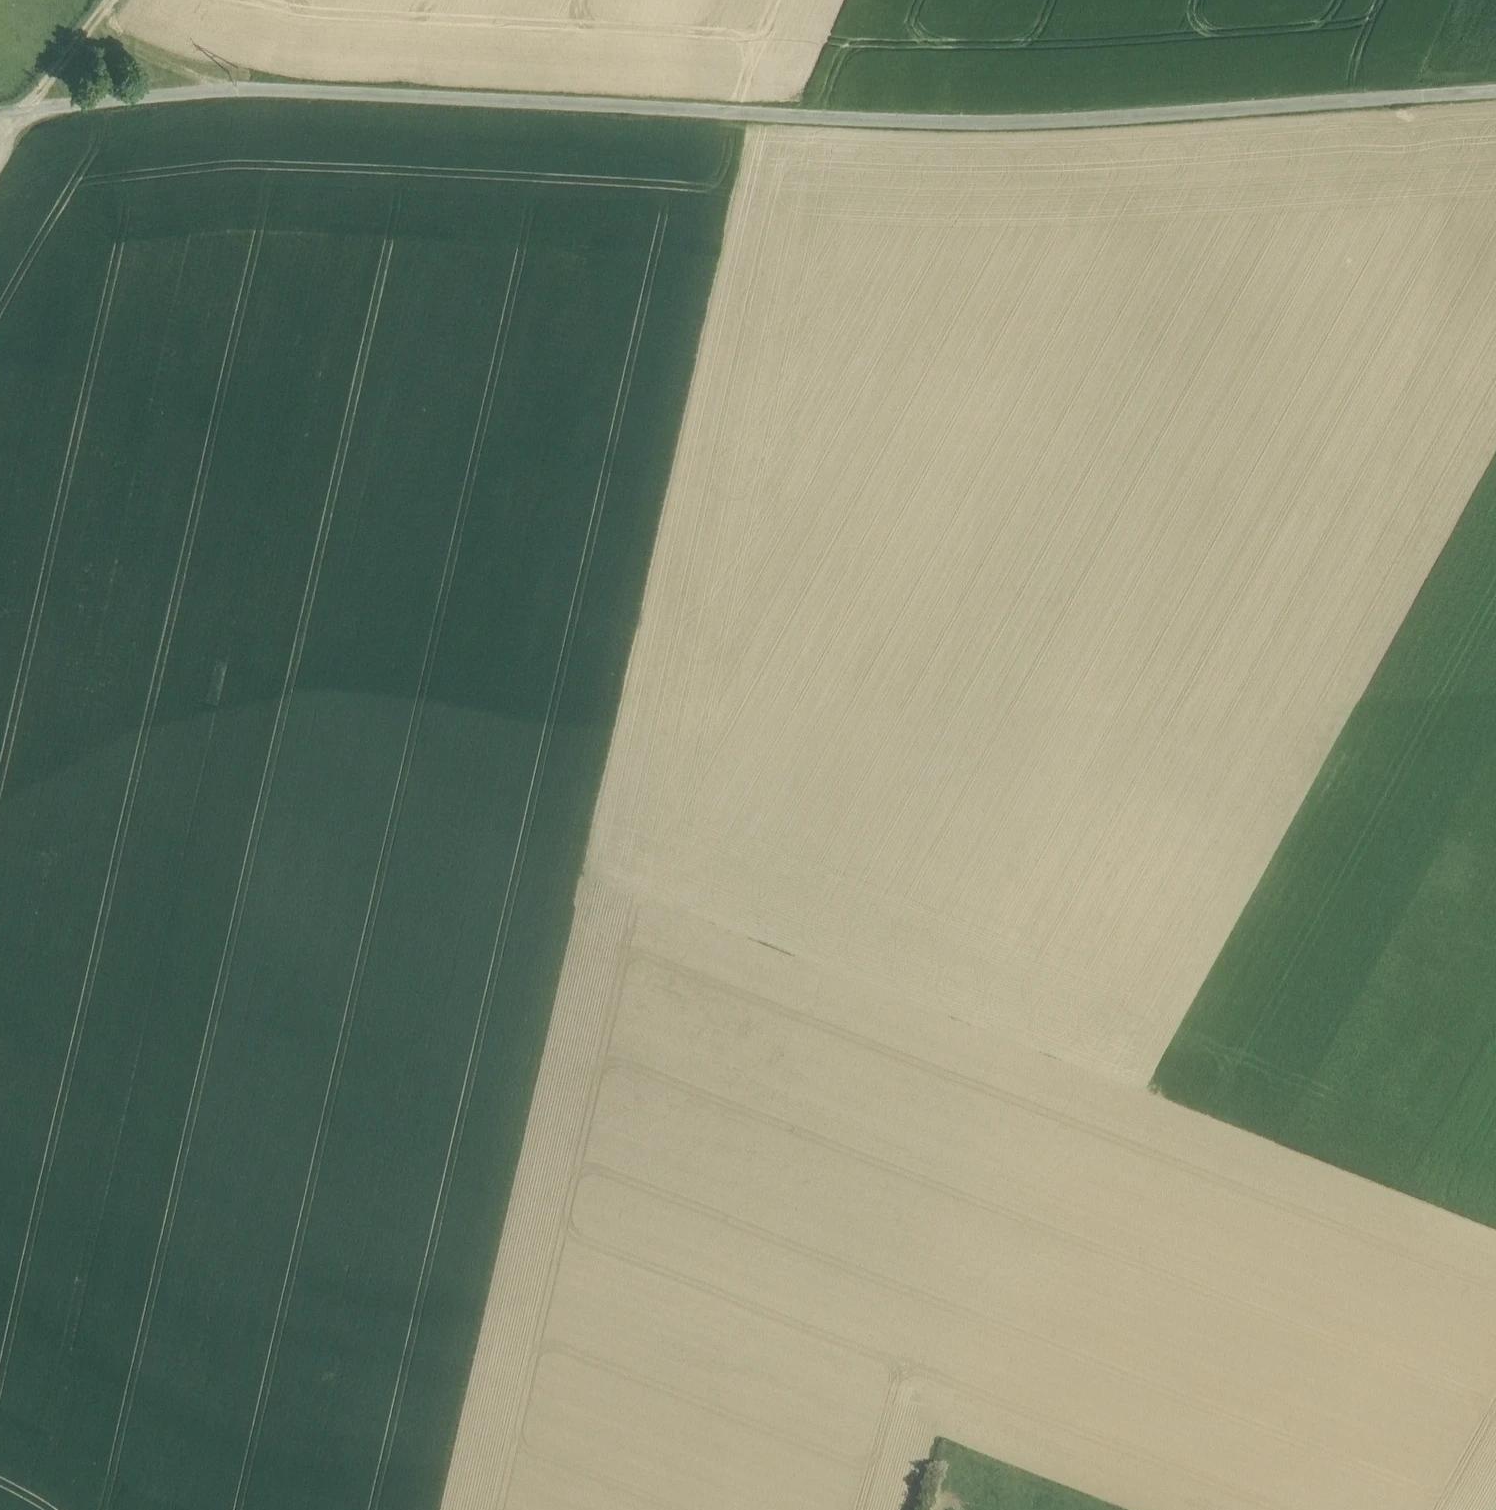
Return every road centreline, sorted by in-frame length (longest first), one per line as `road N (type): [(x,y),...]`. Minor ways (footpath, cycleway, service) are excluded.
road 1 (unclassified): [(0,114),(236,88),(1004,120),(1495,90)]
road 2 (track): [(0,155),(111,0)]

